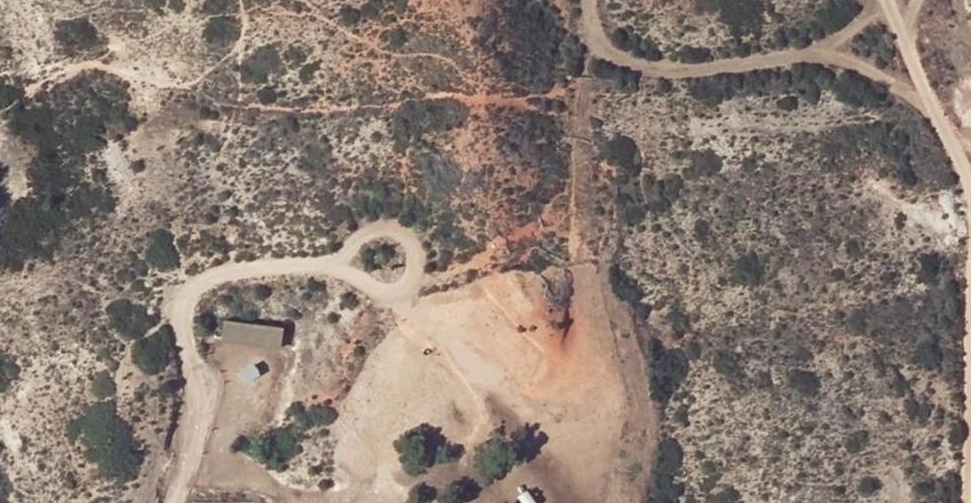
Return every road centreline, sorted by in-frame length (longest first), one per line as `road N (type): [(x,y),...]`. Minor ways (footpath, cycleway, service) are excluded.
road 1 (track): [(192,356),(189,289),(268,260),(351,267),(467,335),(522,355),(562,352),(587,311),(579,174),(592,0)]
road 2 (track): [(970,197),(884,0)]
road 3 (track): [(955,502),(970,320)]

